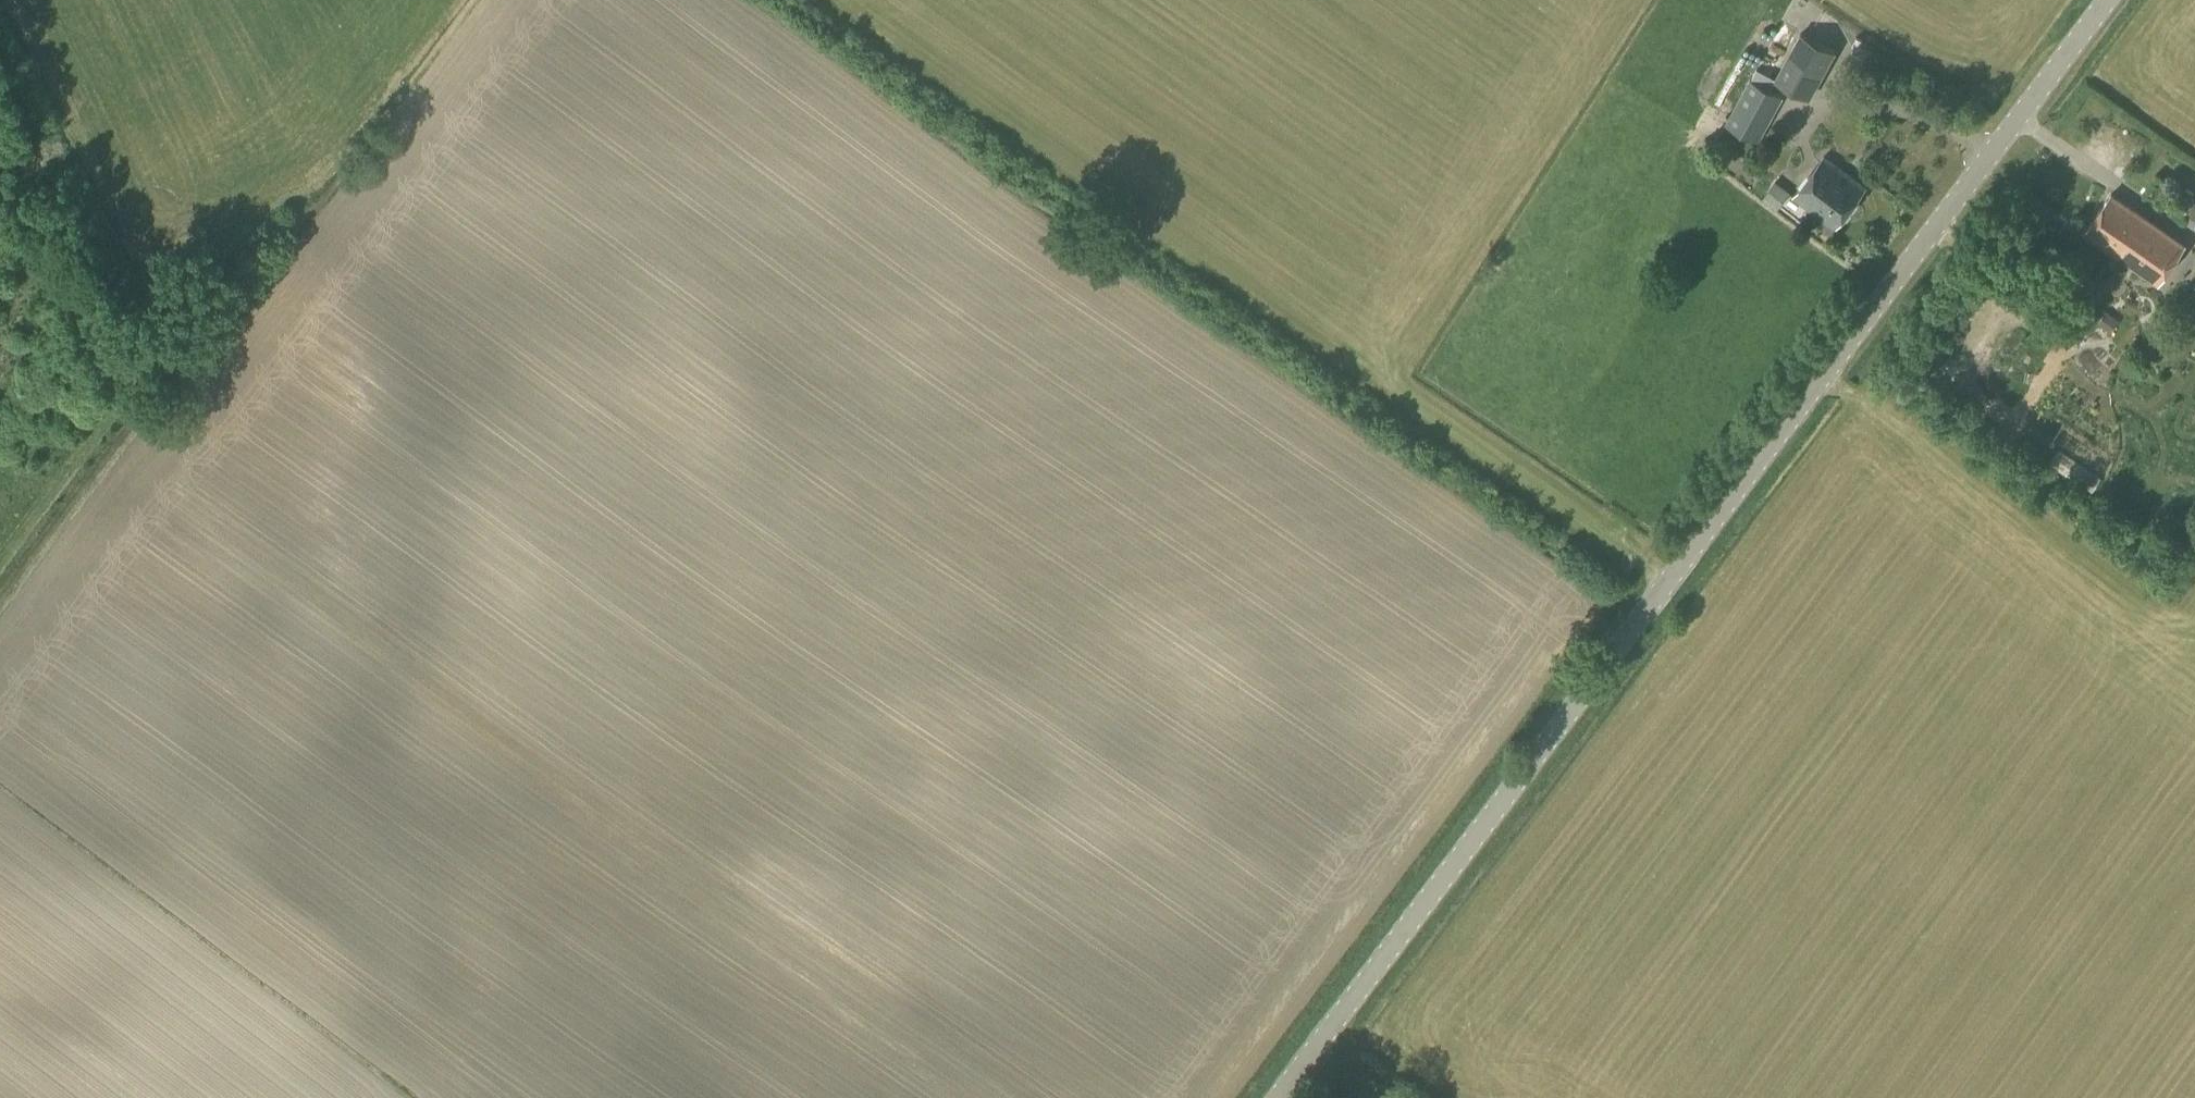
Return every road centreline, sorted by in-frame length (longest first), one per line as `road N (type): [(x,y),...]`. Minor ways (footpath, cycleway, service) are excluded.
road 1 (unclassified): [(1283,1097),(2117,0)]

